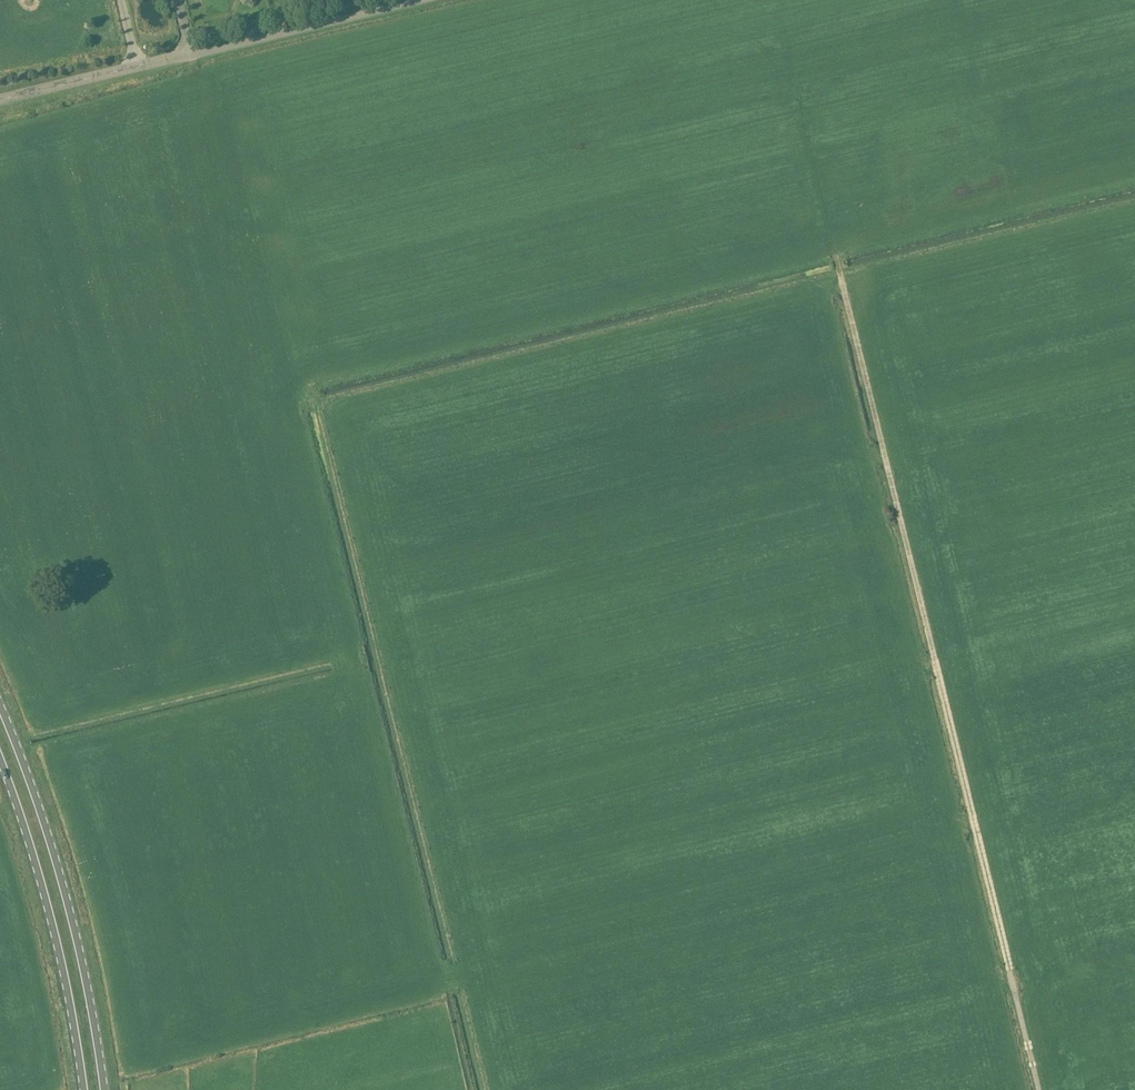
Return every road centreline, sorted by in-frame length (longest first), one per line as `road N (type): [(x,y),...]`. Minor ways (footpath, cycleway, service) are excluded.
road 1 (track): [(837,264),(1038,1089)]
road 2 (unclassified): [(0,100),(427,0)]
road 3 (primary): [(106,1089),(85,964),(53,848),(0,707)]
road 4 (primary): [(0,758),(64,966),(85,1089)]

